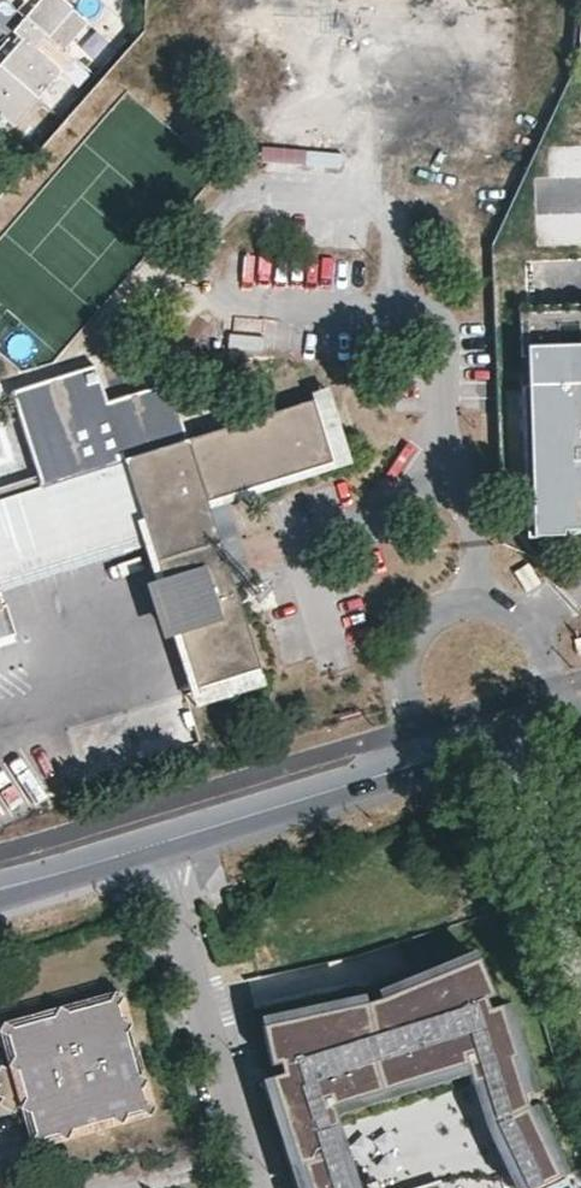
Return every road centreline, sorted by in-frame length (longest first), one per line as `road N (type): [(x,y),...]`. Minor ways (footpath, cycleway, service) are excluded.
road 1 (residential): [(151,845),(256,1187)]
road 2 (secondary): [(151,845),(423,762)]
road 3 (residential): [(529,621),(511,607),(476,598),(446,604),(425,620),(405,669),(423,762)]
road 4 (secondary): [(0,888),(151,845)]
road 5 (secondary): [(423,762),(564,720)]

